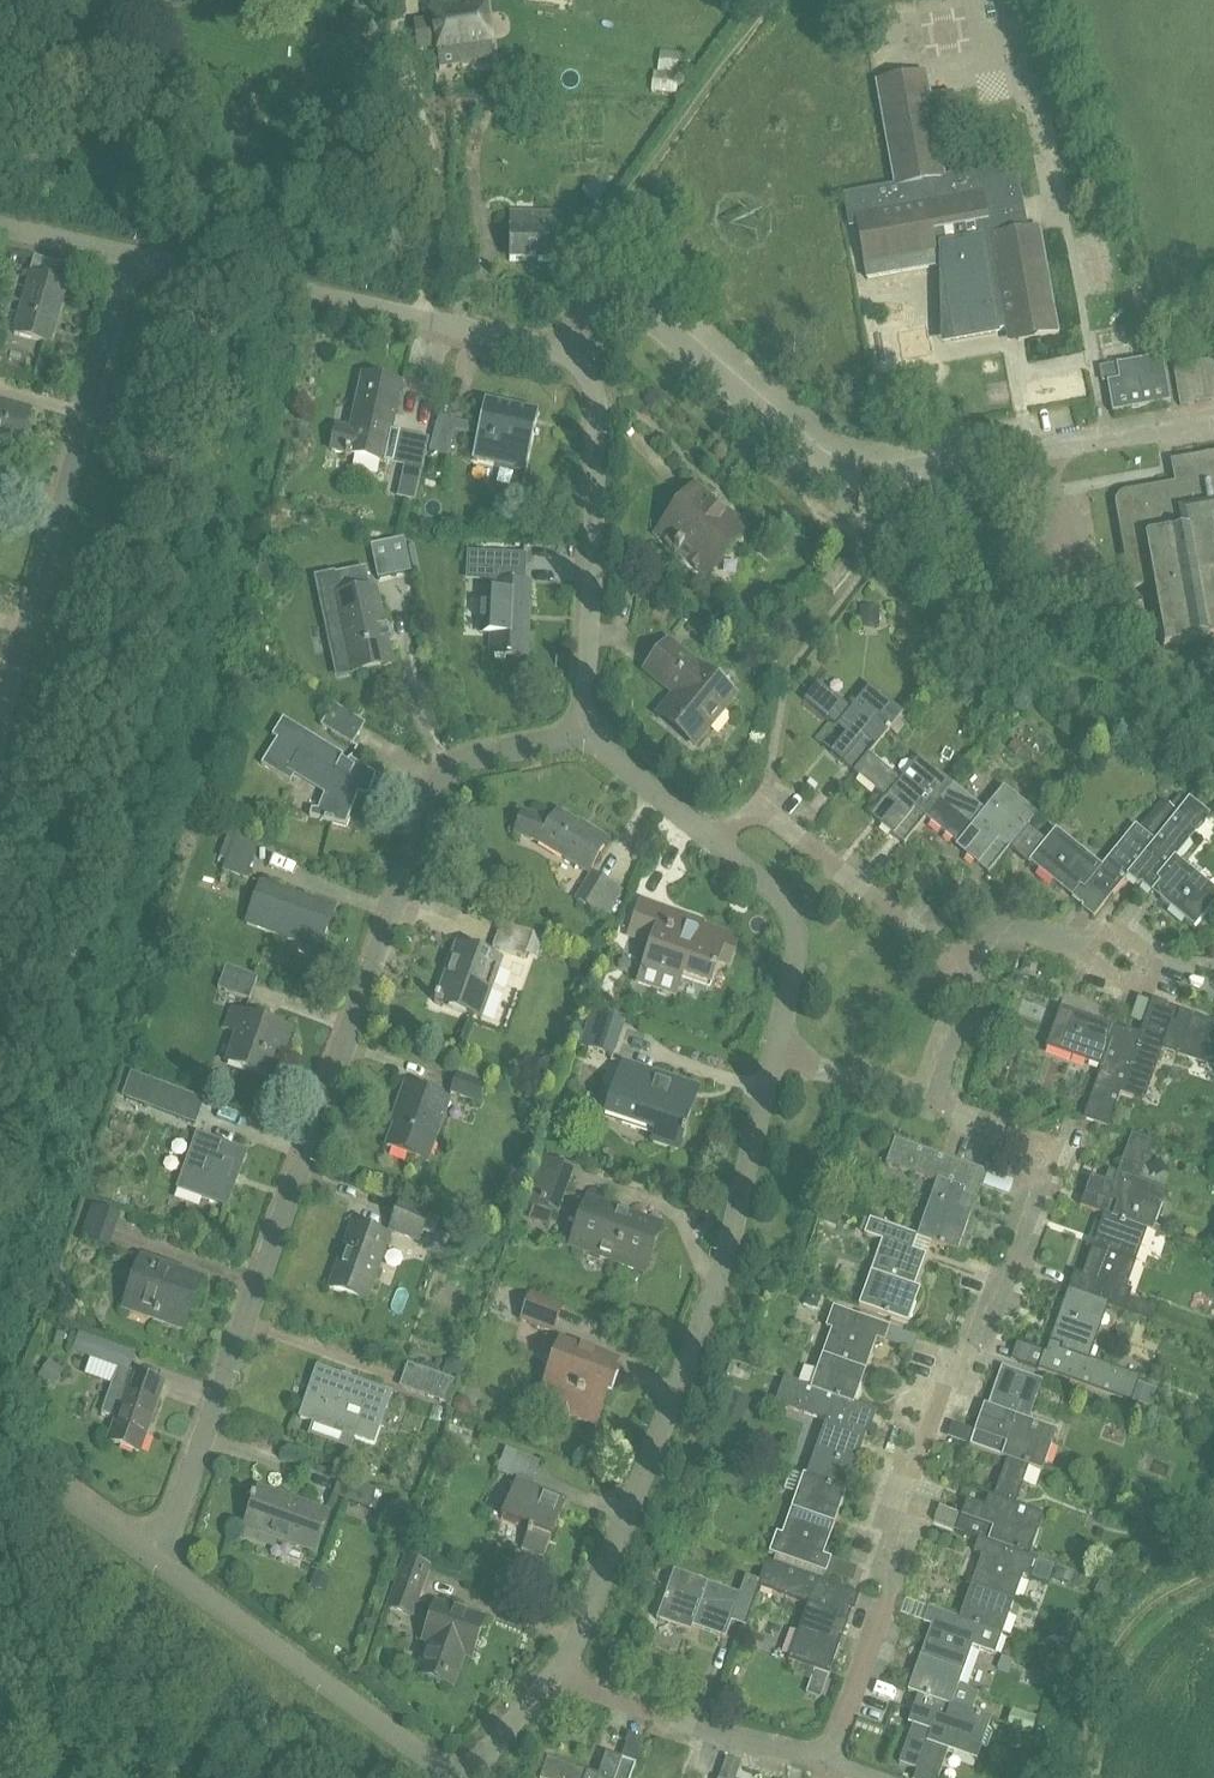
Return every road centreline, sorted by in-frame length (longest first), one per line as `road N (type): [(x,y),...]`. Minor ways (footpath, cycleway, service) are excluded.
road 1 (residential): [(581,740),(494,751),(453,764),(441,778),(174,1520),(150,1556)]
road 2 (residential): [(829,1763),(895,1562),(905,1491),(950,1368),(990,1330),(1041,1181),(1038,1151),(1023,1139),(924,1104)]
road 3 (residential): [(1213,418),(849,476),(805,460),(641,311),(620,305),(586,316),(555,350)]
road 4 (residential): [(557,1674),(722,1274),(774,1053)]
road 5 (residential): [(0,720),(132,256)]
road 6 (residential): [(555,350),(132,256)]
road 7 (residential): [(581,740),(599,404),(596,380),(555,350)]
road 8 (residential): [(454,1777),(150,1556)]
road 9 (residential): [(953,960),(764,805),(713,836)]
road 10 (residential): [(557,1674),(829,1763)]
road 11 (residential): [(774,1053),(799,923),(791,904),(713,836)]
road 12 (residential): [(1062,944),(1145,990),(1159,964),(1120,934),(1082,935)]
road 13 (residential): [(150,1556),(0,1453)]
road 14 (residential): [(713,836),(615,754),(581,740)]
road 15 (residential): [(924,1104),(774,1053)]
road 16 (residential): [(924,1104),(965,987),(953,960)]
road 17 (residential): [(466,1777),(557,1674)]
road 18 (residential): [(132,256),(0,226)]
road 19 (residential): [(953,960),(994,934),(1033,928),(1062,944)]

